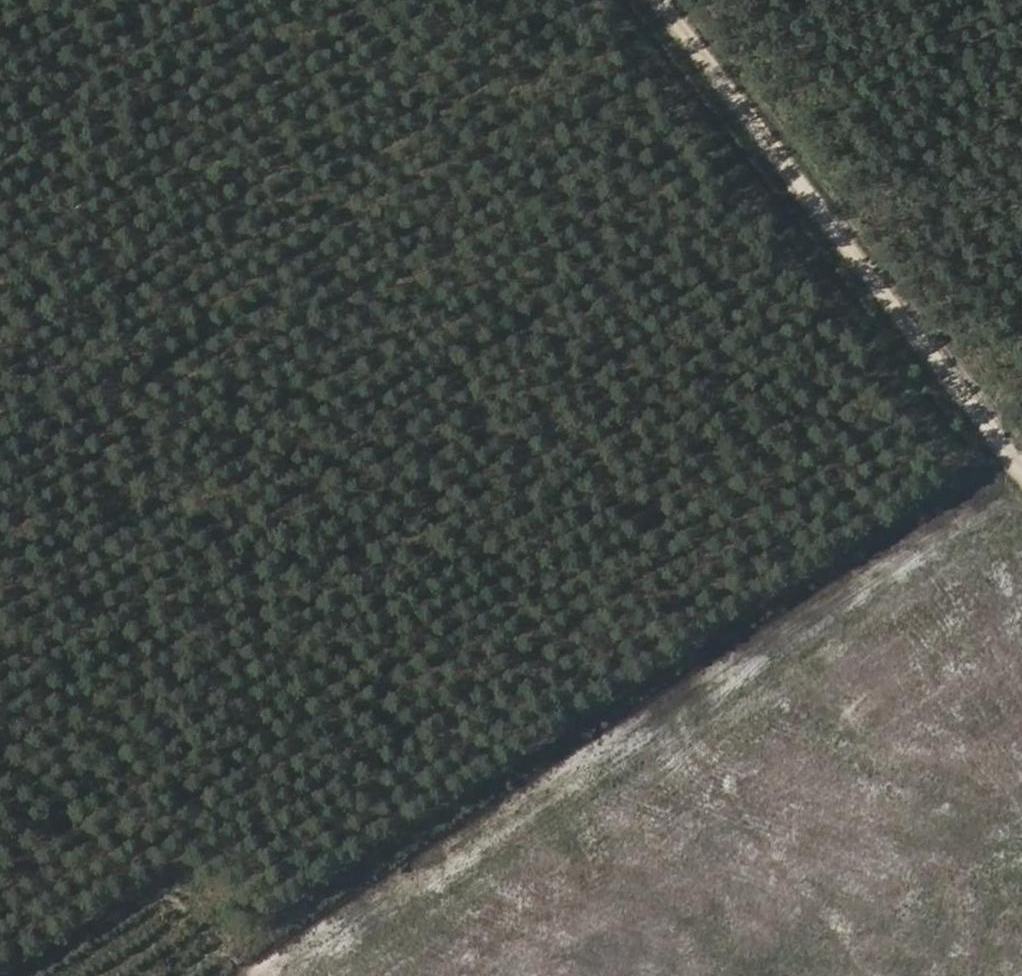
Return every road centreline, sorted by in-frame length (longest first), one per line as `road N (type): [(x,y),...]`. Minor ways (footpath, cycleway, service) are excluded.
road 1 (track): [(663,0),(1021,463)]

